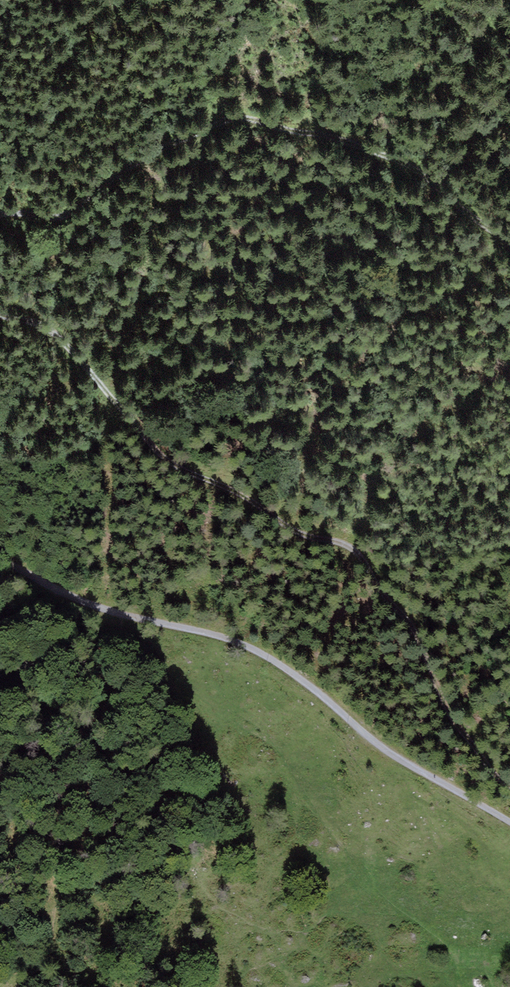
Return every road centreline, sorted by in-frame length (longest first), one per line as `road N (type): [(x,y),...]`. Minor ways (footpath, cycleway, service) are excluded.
road 1 (track): [(509,782),(451,724),(409,622),(346,545),(308,537),(166,460),(51,331),(0,314)]
road 2 (track): [(509,823),(410,766),(268,655),(86,603),(0,558)]
road 3 (track): [(0,212),(62,216),(165,145),(233,116),(343,140),(416,169),(509,247)]

